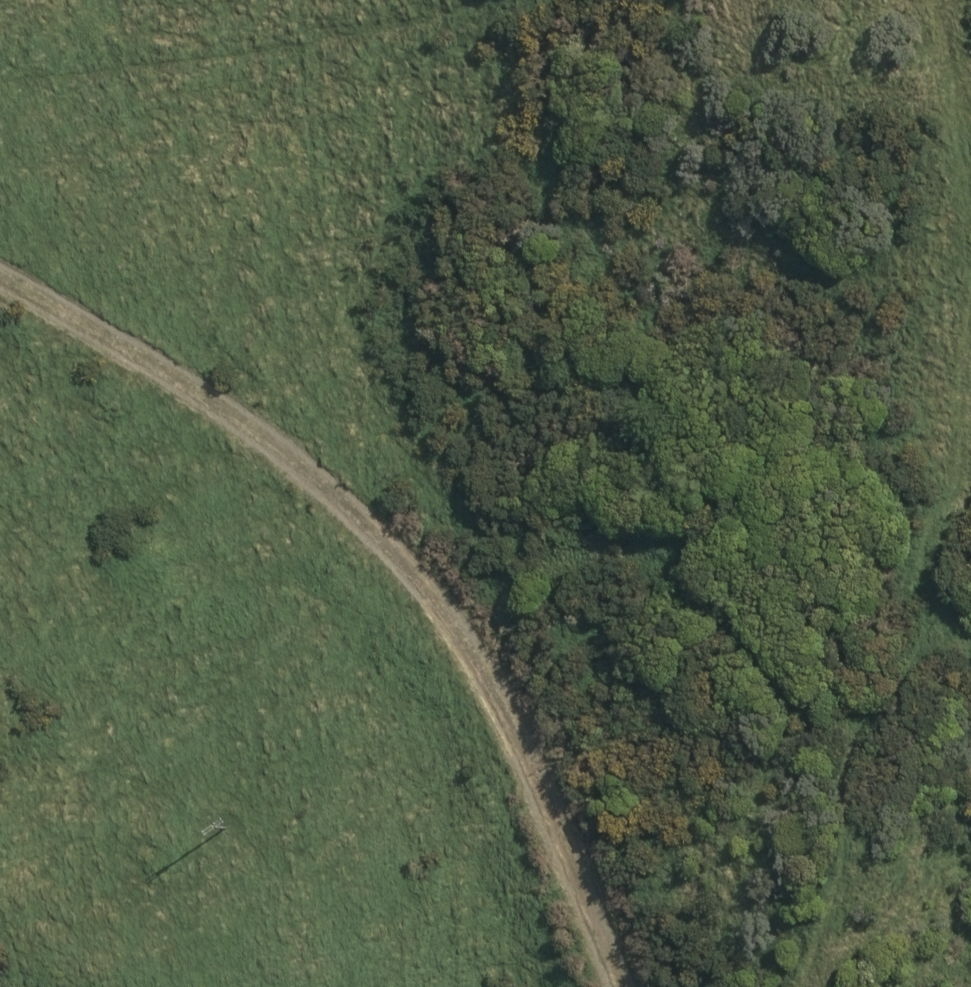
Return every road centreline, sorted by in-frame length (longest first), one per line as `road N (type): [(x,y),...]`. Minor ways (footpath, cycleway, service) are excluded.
road 1 (track): [(801,986),(886,769),(929,526),(969,228),(959,0)]
road 2 (track): [(617,986),(517,728),(430,584),(355,512),(218,403),(0,278)]
road 3 (track): [(259,986),(272,858),(263,795),(234,730),(141,591),(0,456)]
road 4 (track): [(525,0),(361,50),(155,139),(101,184),(83,236),(86,324)]
road 5 (track): [(273,445),(273,303),(317,181),(371,116),(535,0)]
road 6 (track): [(513,0),(0,78)]
road 7 (track): [(216,701),(229,604),(250,569),(329,535),(389,544)]
road 8 (track): [(67,519),(74,476),(120,421),(151,405),(213,400)]

